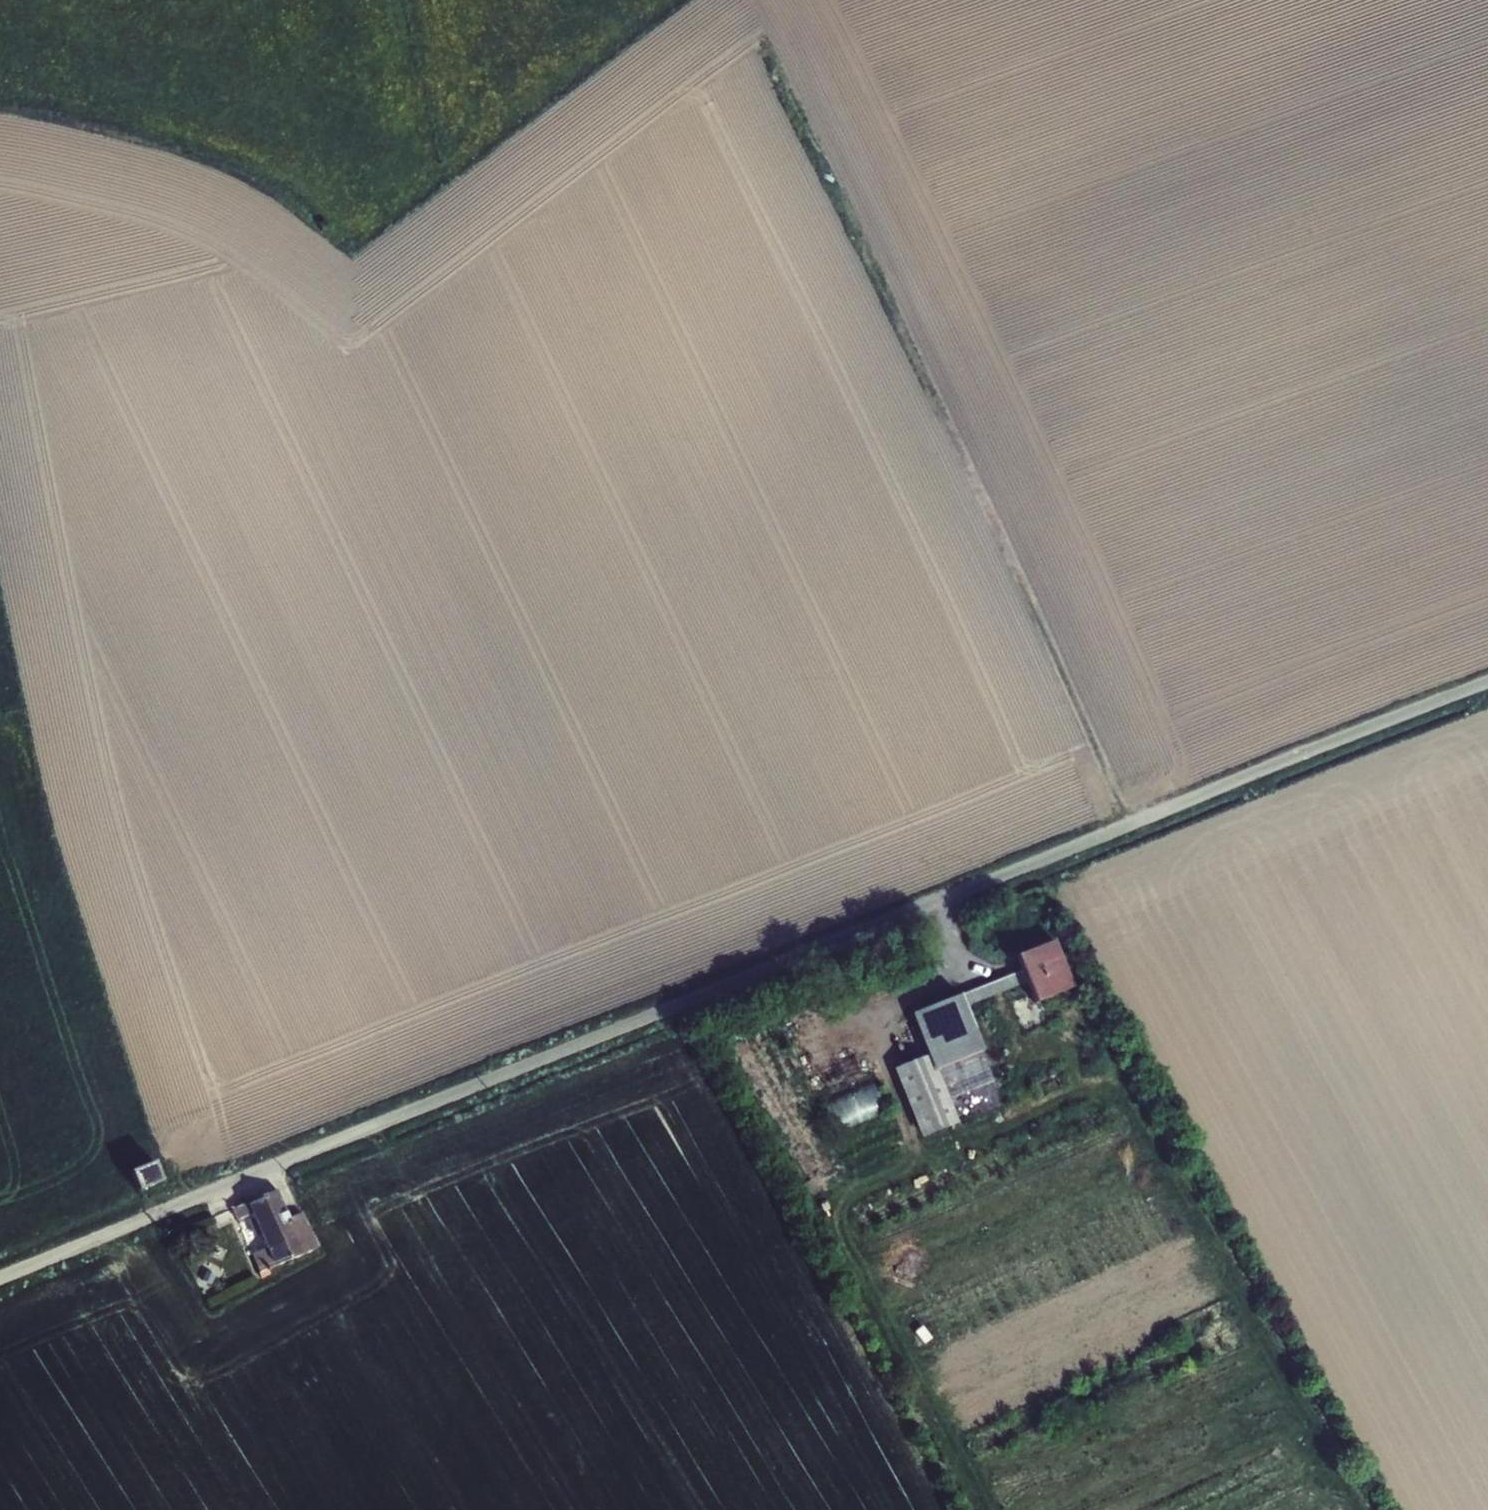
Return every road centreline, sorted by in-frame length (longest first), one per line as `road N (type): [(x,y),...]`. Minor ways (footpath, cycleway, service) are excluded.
road 1 (unclassified): [(0,1281),(1487,682)]

